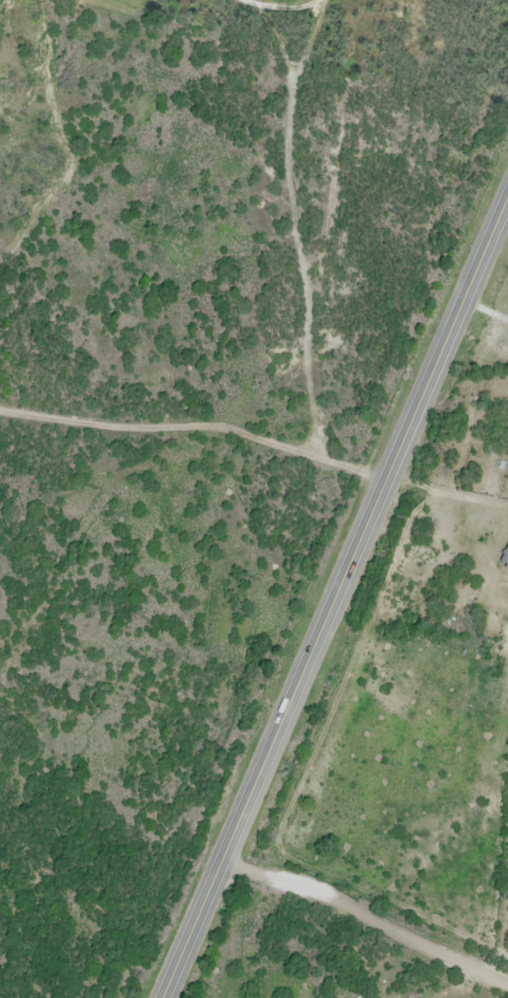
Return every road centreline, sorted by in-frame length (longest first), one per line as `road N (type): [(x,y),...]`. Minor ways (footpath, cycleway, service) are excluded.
road 1 (primary): [(163,997),(507,194)]
road 2 (track): [(387,470),(325,455),(309,416),(293,245),(295,90),(325,0)]
road 3 (residential): [(219,862),(302,887),(507,979)]

